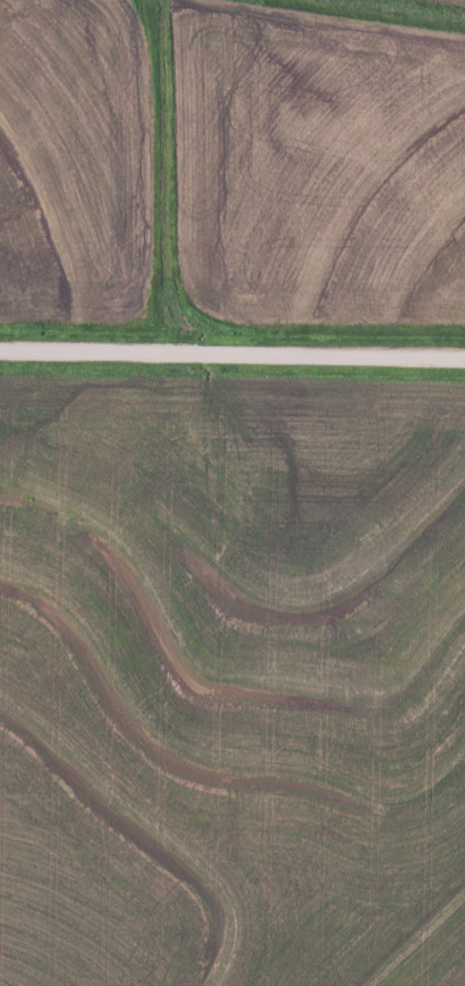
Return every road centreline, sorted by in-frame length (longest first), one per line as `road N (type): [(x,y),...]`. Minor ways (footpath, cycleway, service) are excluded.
road 1 (residential): [(464,361),(0,355)]

